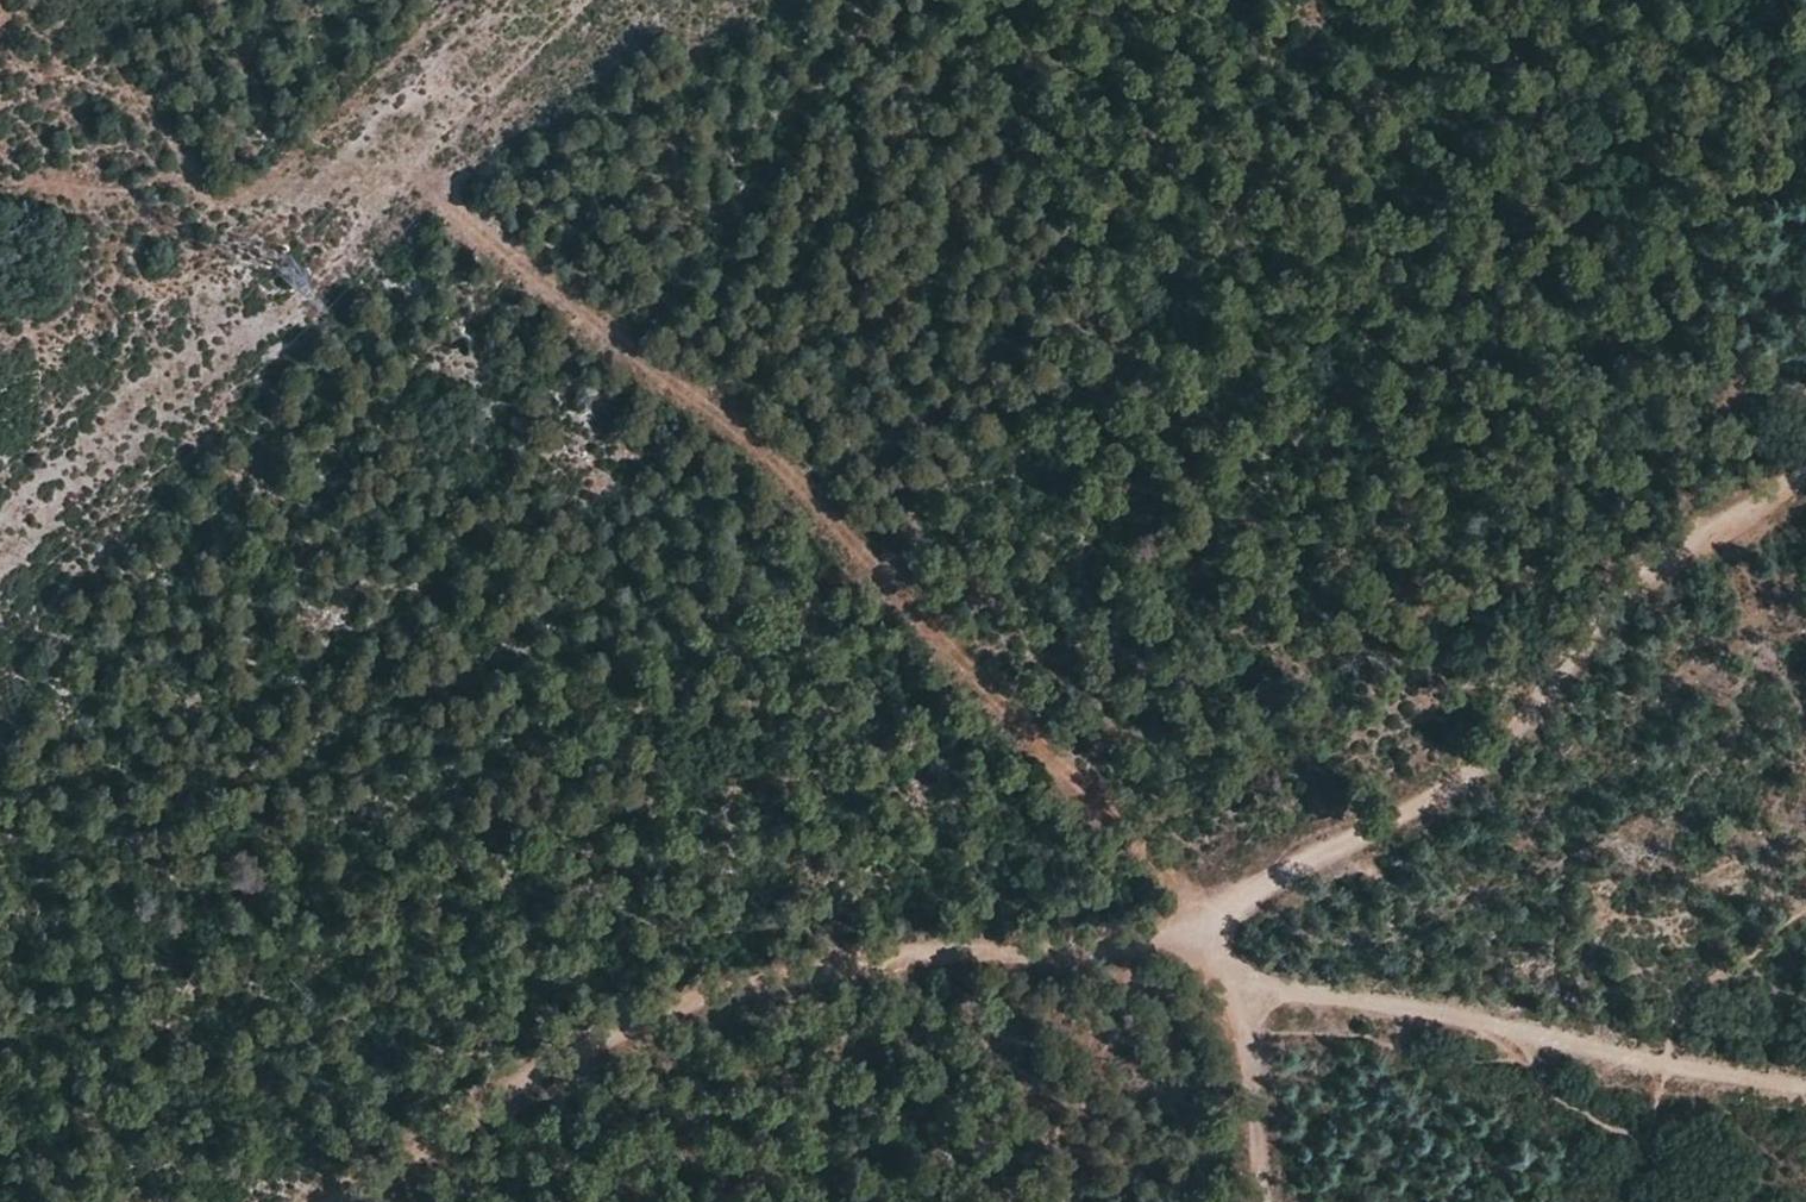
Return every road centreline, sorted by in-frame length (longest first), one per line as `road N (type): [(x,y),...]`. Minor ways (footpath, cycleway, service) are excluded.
road 1 (track): [(356,1201),(455,1142),(549,1069),(668,1019),(817,974),(948,955),(1041,959),(1199,942)]
road 2 (track): [(1199,942),(1270,887),(1461,785),(1701,546),(1805,474)]
road 3 (track): [(1241,964),(1272,1036),(1267,1201)]

